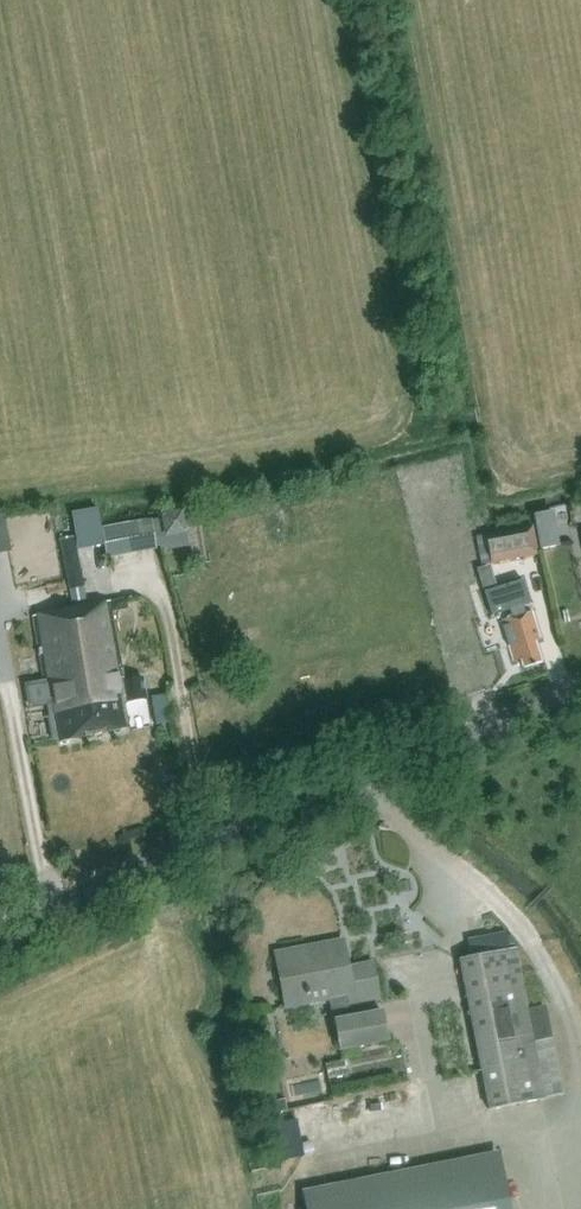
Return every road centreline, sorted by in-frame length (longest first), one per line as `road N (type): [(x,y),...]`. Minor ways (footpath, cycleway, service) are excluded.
road 1 (tertiary): [(0,932),(267,814),(580,695)]

